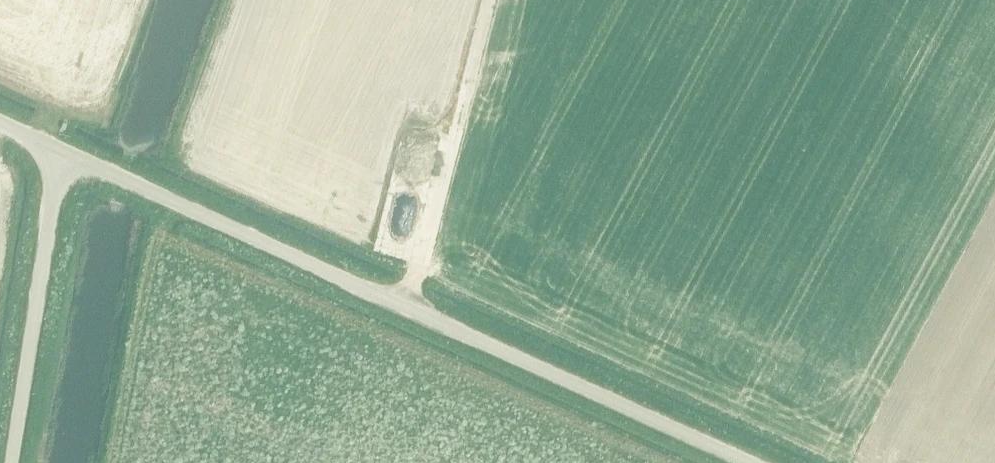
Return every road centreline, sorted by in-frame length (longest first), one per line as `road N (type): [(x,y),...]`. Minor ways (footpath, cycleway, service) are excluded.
road 1 (unclassified): [(740,462),(60,148)]
road 2 (track): [(495,0),(415,314)]
road 3 (unclassified): [(10,462),(60,148)]

